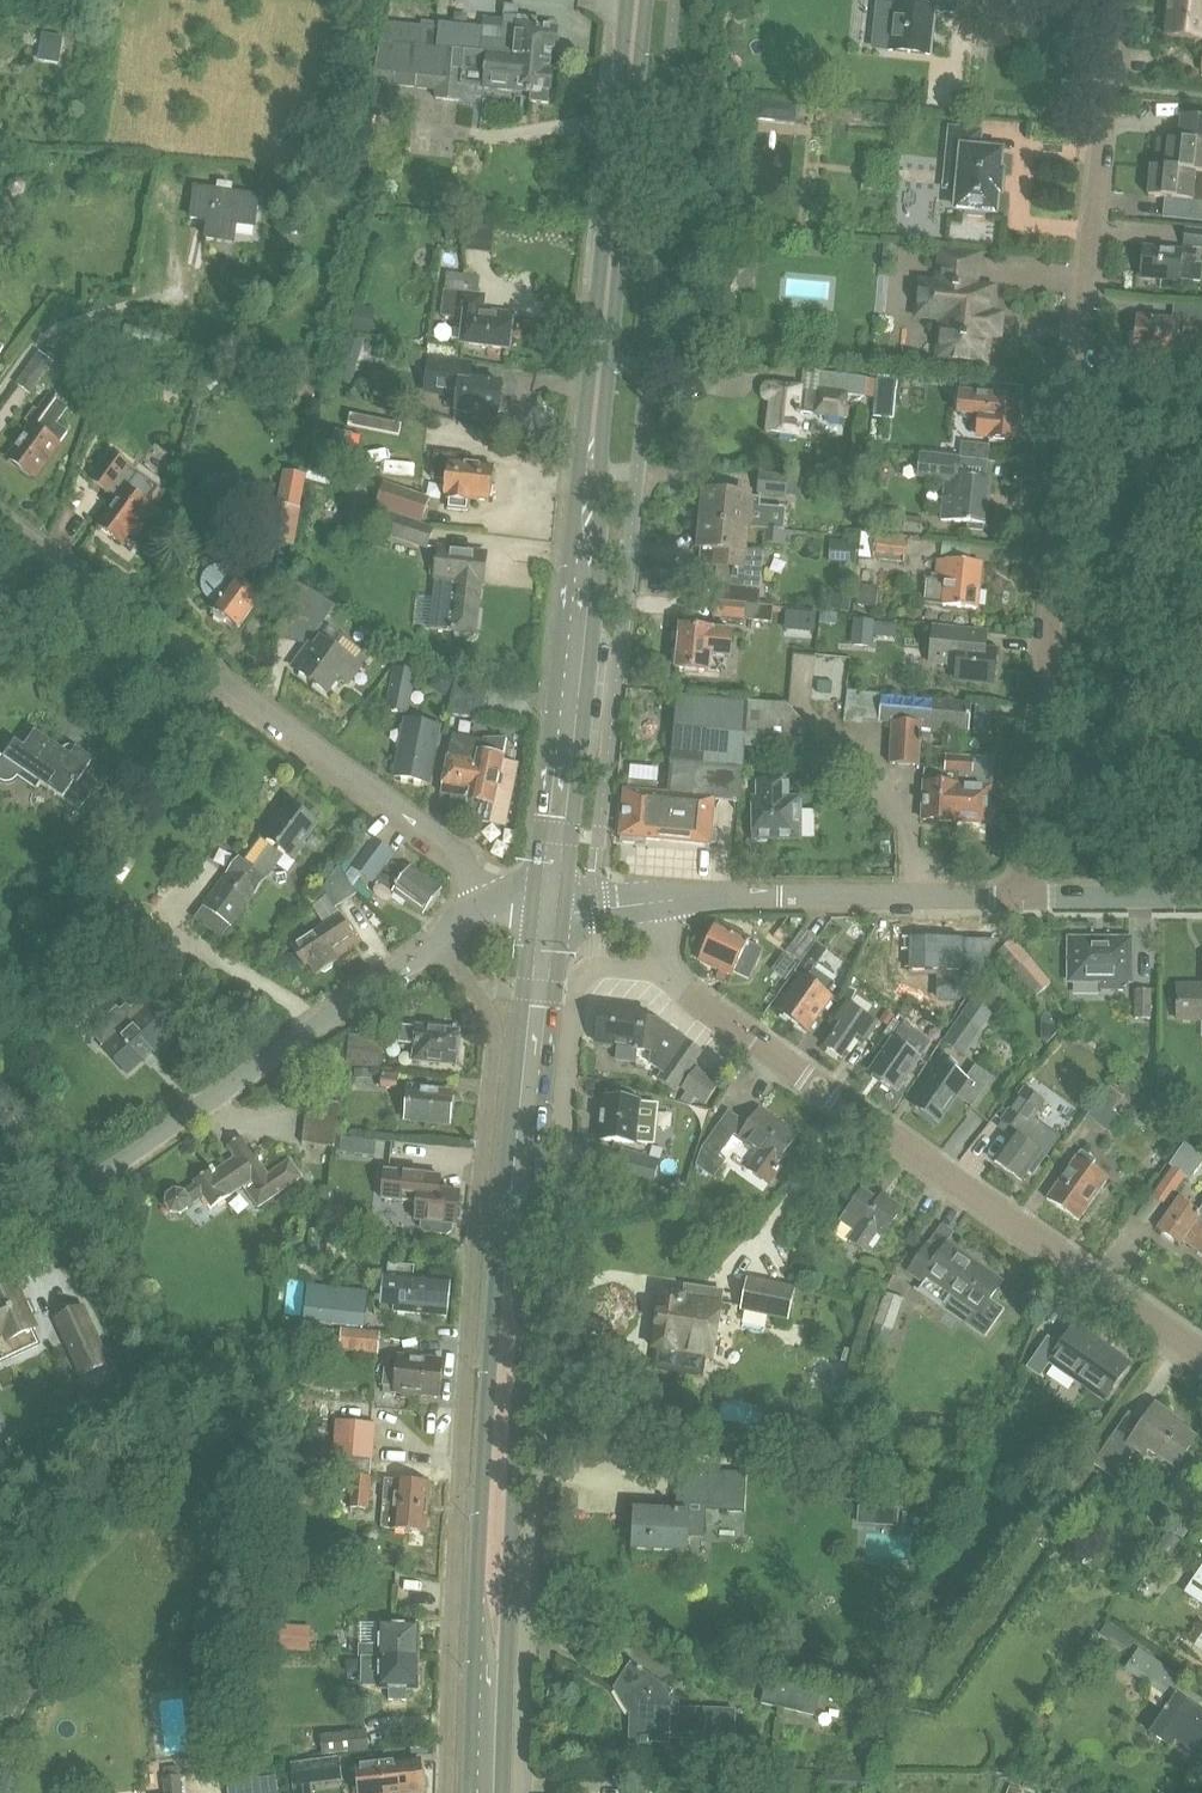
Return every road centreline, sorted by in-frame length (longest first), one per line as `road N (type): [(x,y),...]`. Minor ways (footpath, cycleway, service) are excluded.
road 1 (residential): [(524,1792),(530,1595),(575,986),(598,964),(666,968)]
road 2 (primary): [(540,901),(633,0)]
road 3 (residential): [(1024,897),(1117,0)]
road 4 (primary): [(479,1792),(540,901)]
road 5 (residential): [(442,942),(495,1024),(456,1539),(450,1792)]
road 6 (unclassified): [(1201,1358),(666,968)]
road 7 (residential): [(494,901),(448,845),(0,524)]
road 8 (residential): [(0,1241),(138,1155),(442,942)]
road 9 (unclassified): [(1024,897),(666,899)]
road 10 (unclassified): [(1201,897),(1024,897)]

